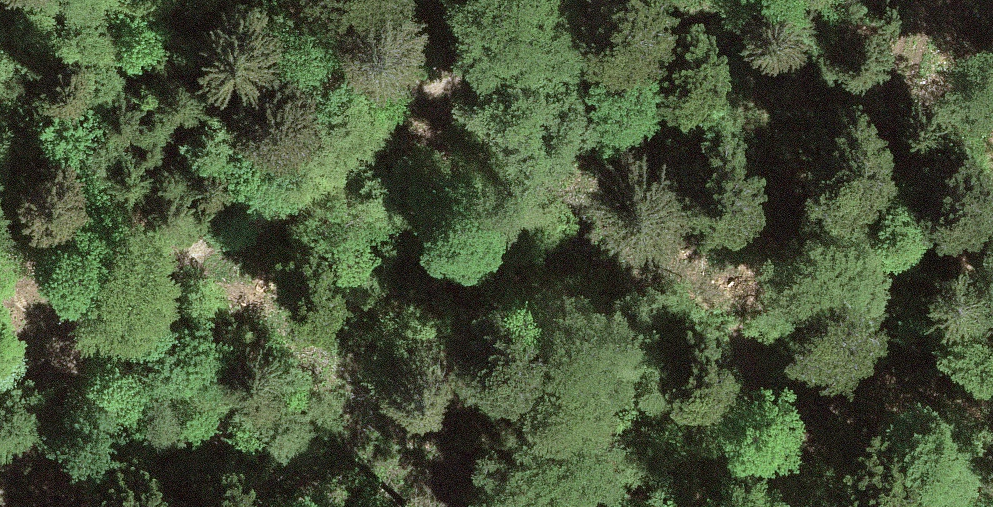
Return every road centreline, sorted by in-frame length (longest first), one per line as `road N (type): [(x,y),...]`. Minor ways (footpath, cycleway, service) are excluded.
road 1 (track): [(0,271),(115,267),(241,229),(399,97),(628,0)]
road 2 (track): [(923,0),(860,292),(797,506)]
road 3 (track): [(115,267),(33,403),(0,500)]

